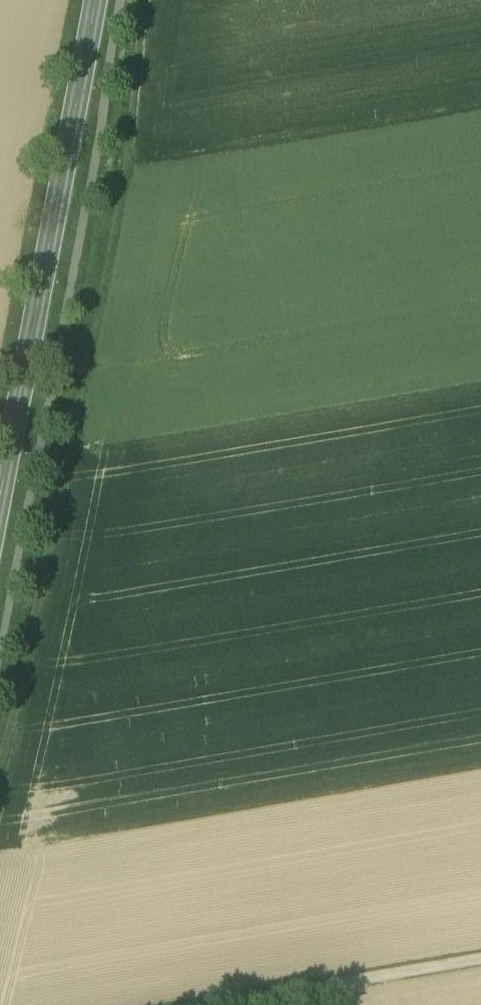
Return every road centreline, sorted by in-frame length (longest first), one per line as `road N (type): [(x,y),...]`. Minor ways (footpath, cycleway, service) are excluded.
road 1 (track): [(146,0),(129,168),(0,770)]
road 2 (secondary): [(0,479),(87,0)]
road 3 (track): [(480,957),(211,1004)]

